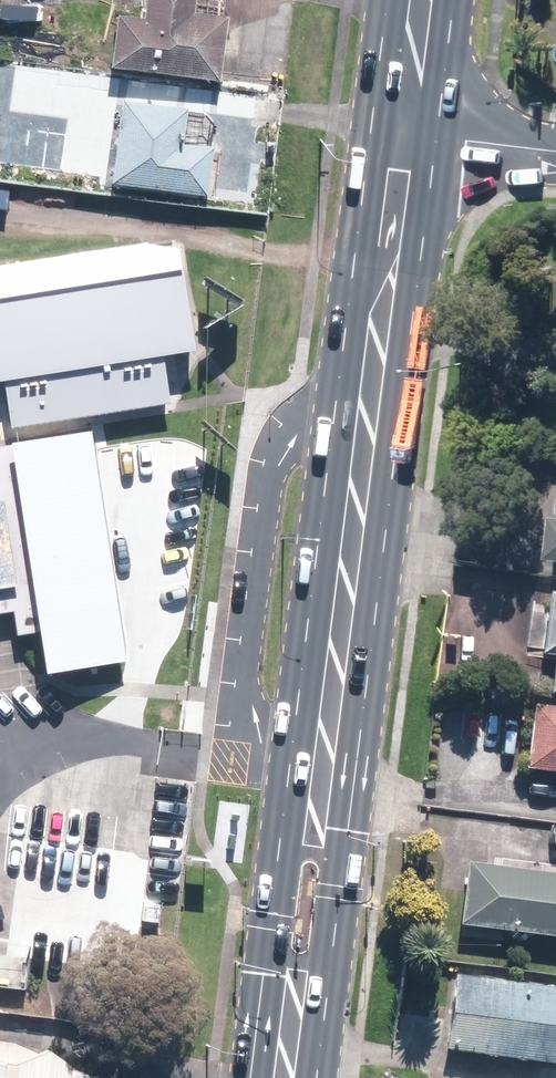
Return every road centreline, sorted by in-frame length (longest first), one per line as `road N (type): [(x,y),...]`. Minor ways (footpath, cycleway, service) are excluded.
road 1 (primary): [(322,779),(404,134)]
road 2 (primary): [(289,1043),(271,923),(278,868),(322,779)]
road 3 (primary): [(322,779),(339,831),(339,891),(328,957),(289,1043)]
road 4 (residential): [(555,152),(404,134)]
road 5 (primary): [(404,134),(421,0)]

